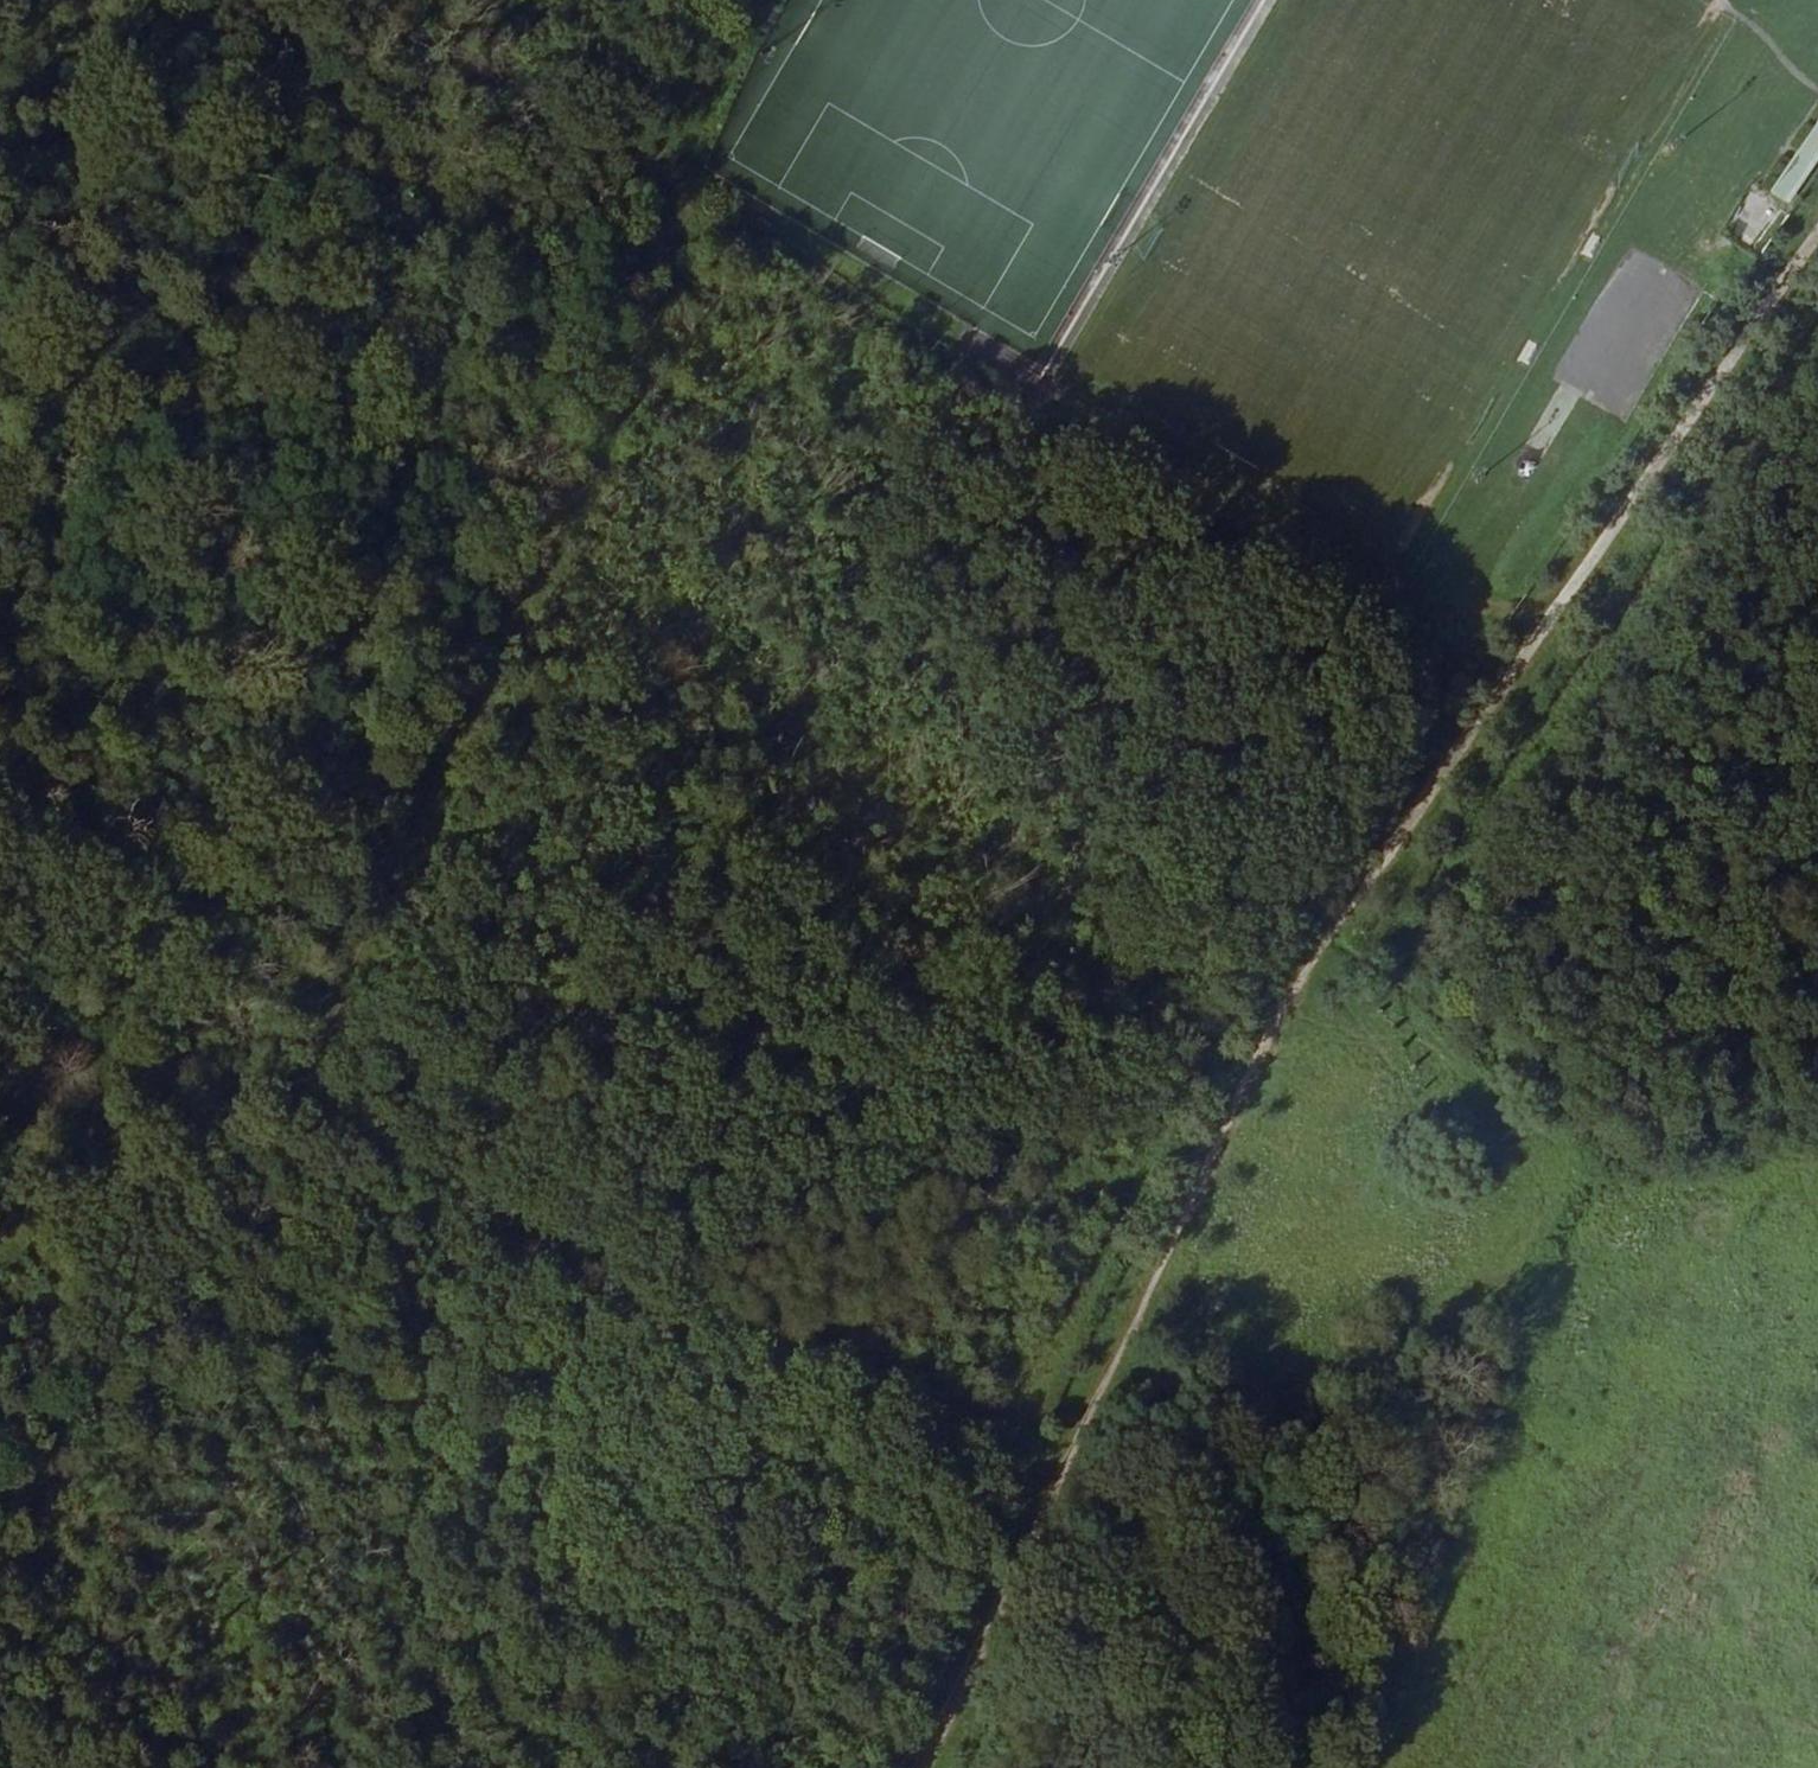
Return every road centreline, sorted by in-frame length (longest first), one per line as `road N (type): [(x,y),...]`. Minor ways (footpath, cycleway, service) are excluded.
road 1 (track): [(1577,587),(1357,901),(1244,1083),(926,1767)]
road 2 (unclassified): [(1817,230),(1577,587)]

